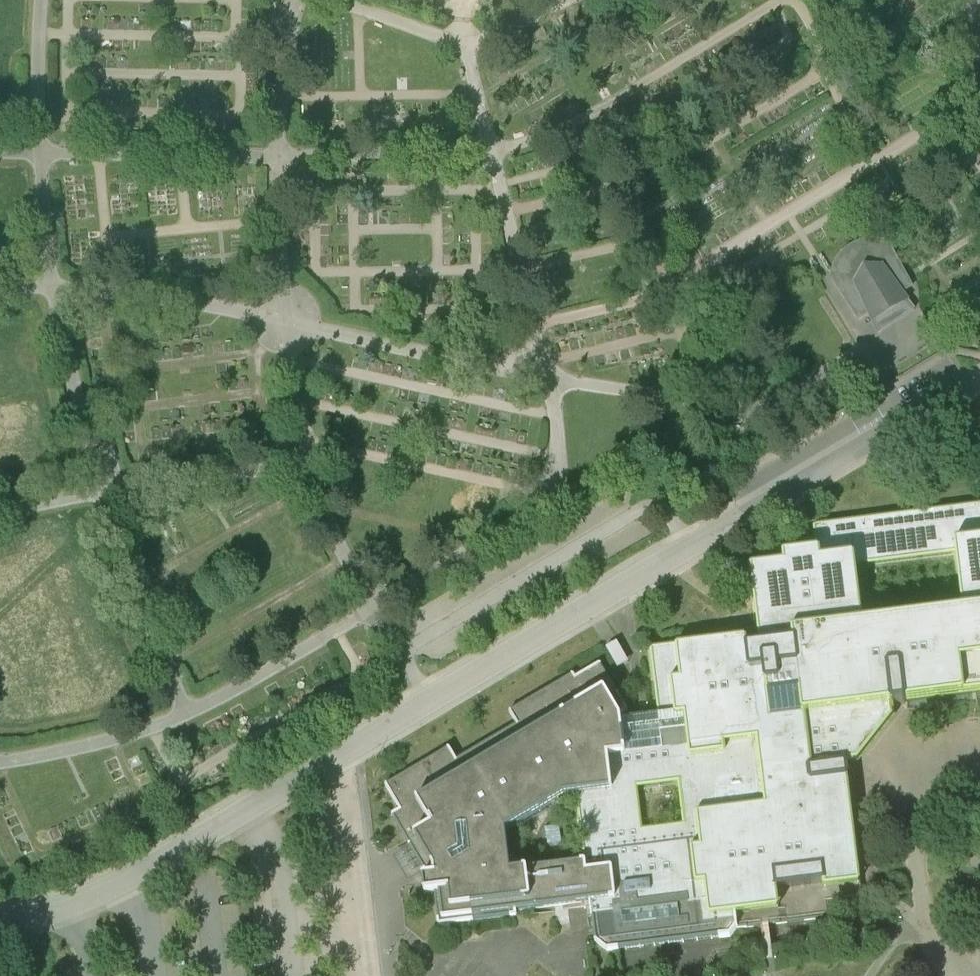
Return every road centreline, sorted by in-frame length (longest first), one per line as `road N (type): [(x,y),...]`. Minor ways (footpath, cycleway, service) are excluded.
road 1 (unclassified): [(71,908),(979,371)]

